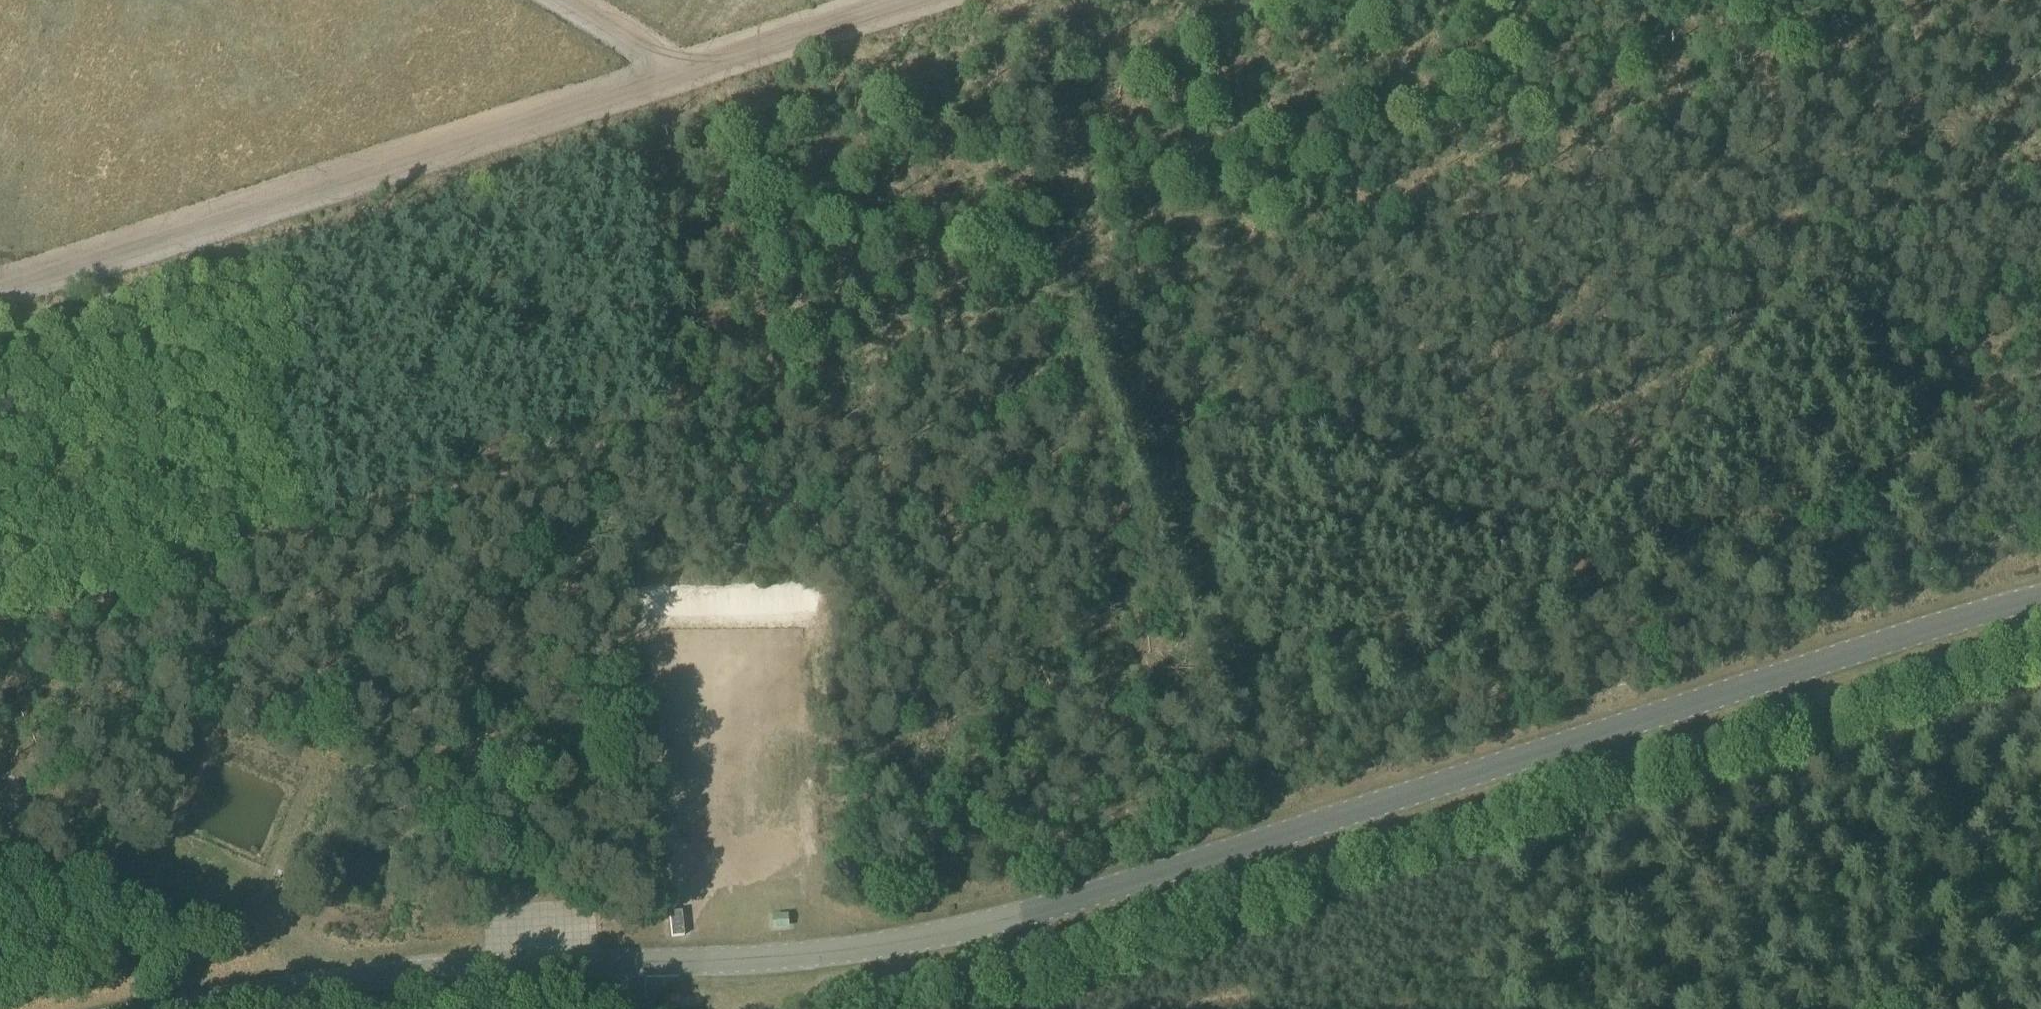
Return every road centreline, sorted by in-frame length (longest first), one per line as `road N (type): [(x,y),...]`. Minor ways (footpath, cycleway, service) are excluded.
road 1 (track): [(924,0),(0,292)]
road 2 (track): [(391,976),(62,829),(0,785)]
road 3 (track): [(683,76),(562,0)]

